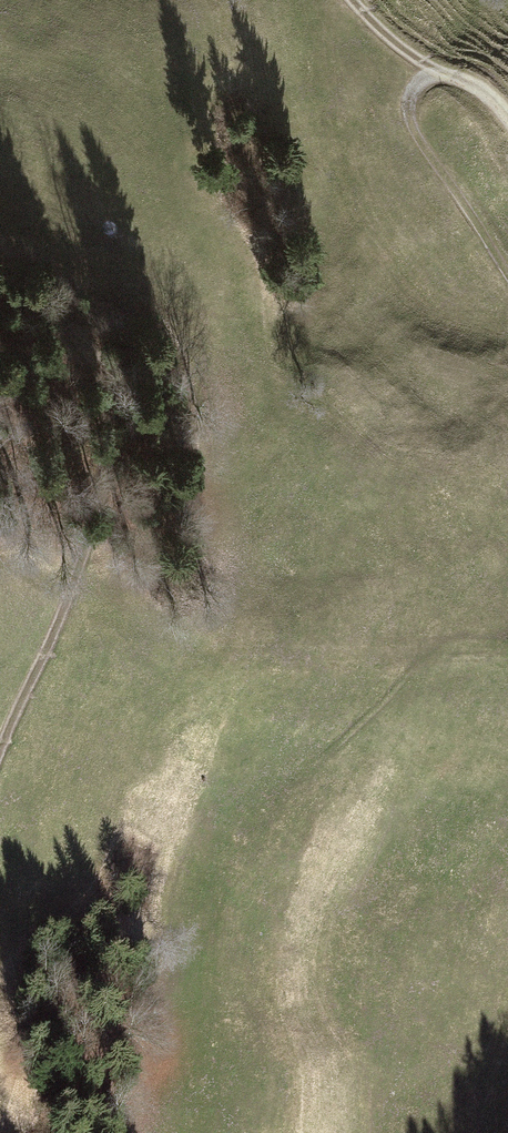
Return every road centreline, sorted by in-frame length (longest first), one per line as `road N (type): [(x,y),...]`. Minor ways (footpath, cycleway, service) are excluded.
road 1 (track): [(222,1132),(221,1039),(207,941),(215,890),(250,828),(422,648),(454,638),(507,639)]
road 2 (track): [(0,759),(91,538),(109,454),(110,401),(90,342),(0,294)]
road 3 (track): [(507,279),(405,107),(415,82),(437,76)]
road 4 (track): [(344,0),(437,76)]

